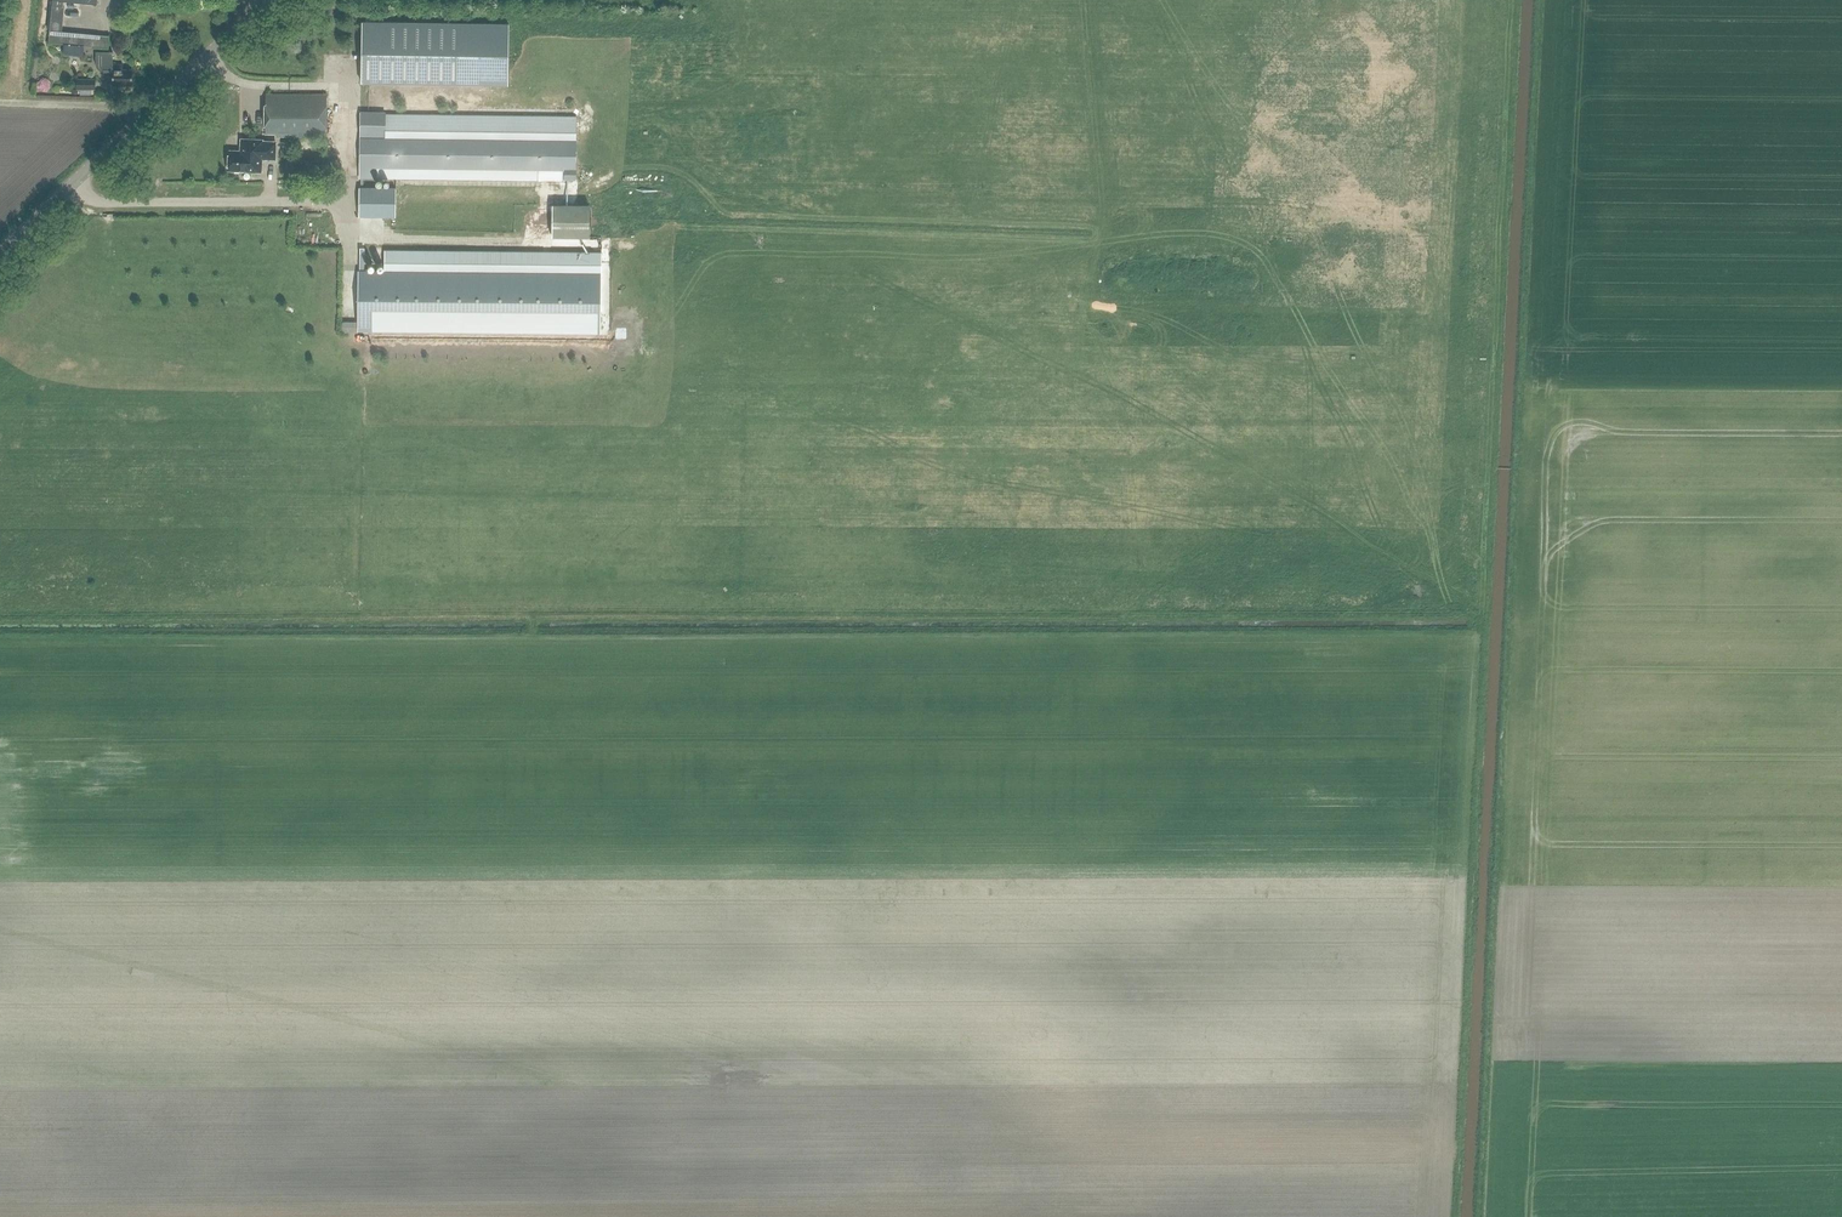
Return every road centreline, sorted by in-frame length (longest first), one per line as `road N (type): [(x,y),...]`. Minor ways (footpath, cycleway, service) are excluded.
road 1 (tertiary): [(0,245),(262,0)]

